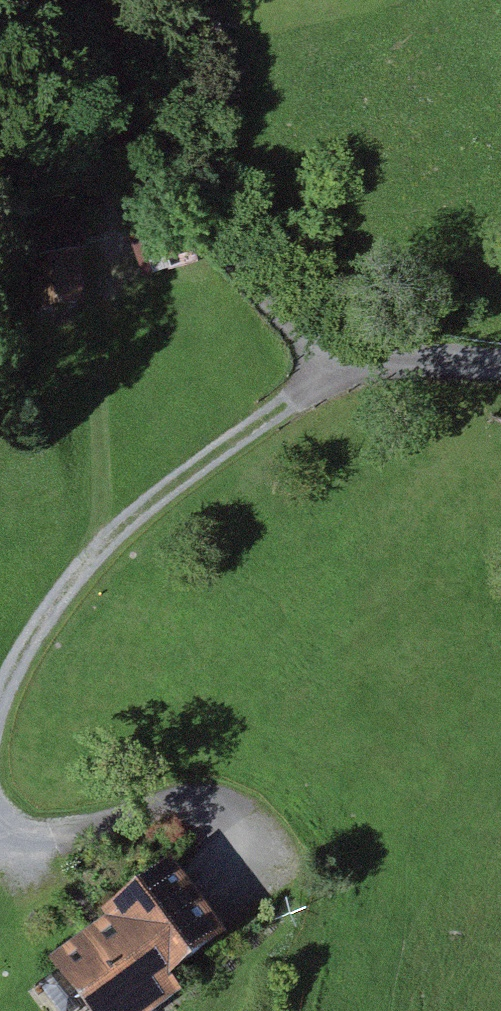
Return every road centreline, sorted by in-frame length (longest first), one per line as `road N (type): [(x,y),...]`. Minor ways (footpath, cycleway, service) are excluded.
road 1 (unclassified): [(500,367),(348,365),(296,330),(165,178),(108,33)]
road 2 (track): [(348,365),(154,497),(44,619),(0,712)]
road 3 (track): [(0,827),(45,837),(205,808),(243,823),(273,864)]
road 4 (track): [(0,27),(108,33),(111,0)]

